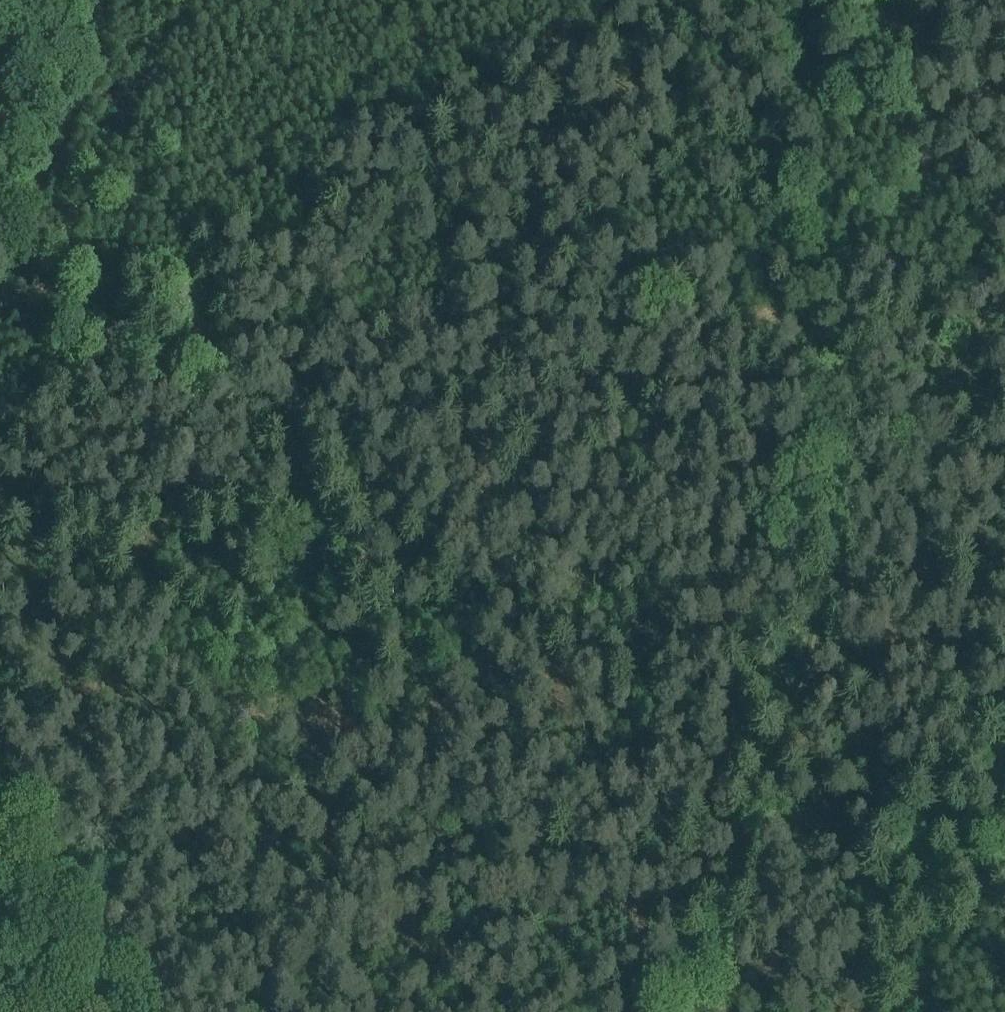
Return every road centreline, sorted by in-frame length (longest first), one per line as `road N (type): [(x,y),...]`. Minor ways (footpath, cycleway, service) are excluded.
road 1 (track): [(866,0),(879,95),(828,267),(841,513),(773,756),(676,1011)]
road 2 (track): [(107,0),(85,88),(42,183),(0,235)]

